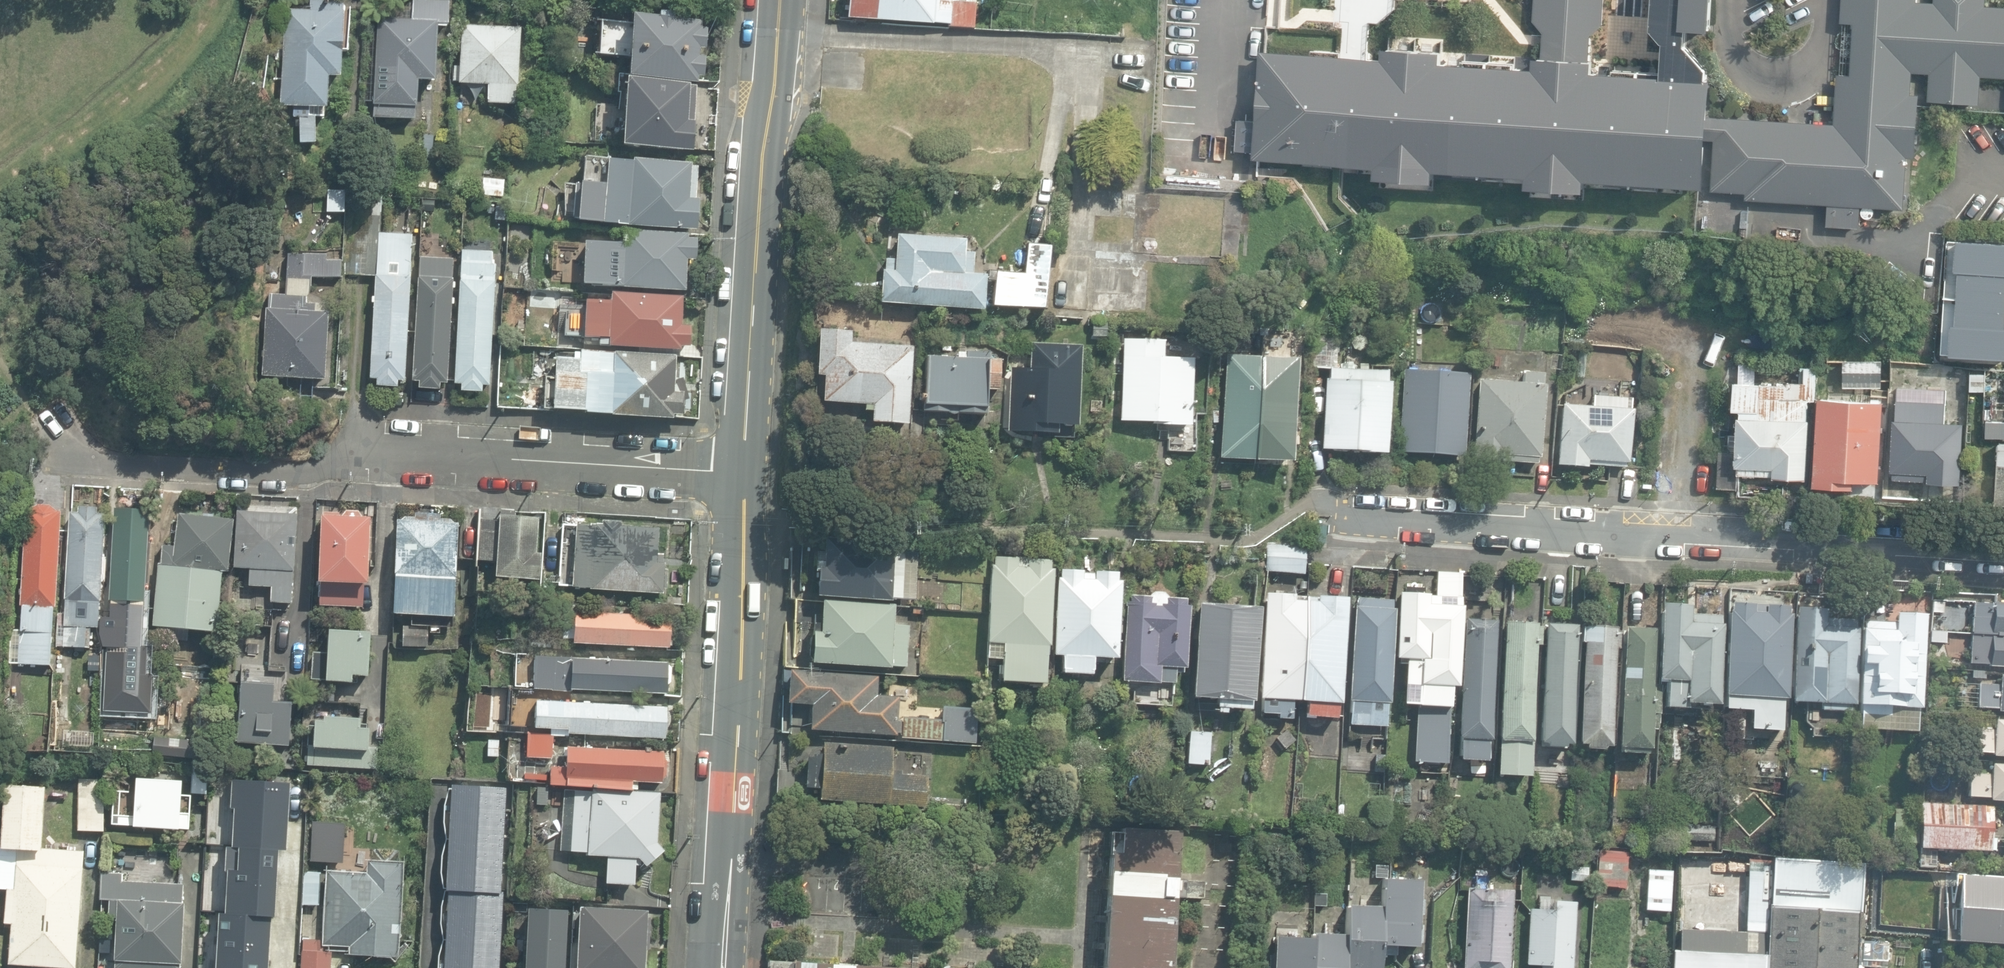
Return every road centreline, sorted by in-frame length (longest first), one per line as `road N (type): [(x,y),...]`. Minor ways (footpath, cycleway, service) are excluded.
road 1 (residential): [(50,460),(242,471),(329,461),(355,448),(746,469)]
road 2 (residential): [(2003,550),(1337,518)]
road 3 (secondary): [(746,469),(722,967)]
road 4 (secondary): [(781,0),(746,469)]

